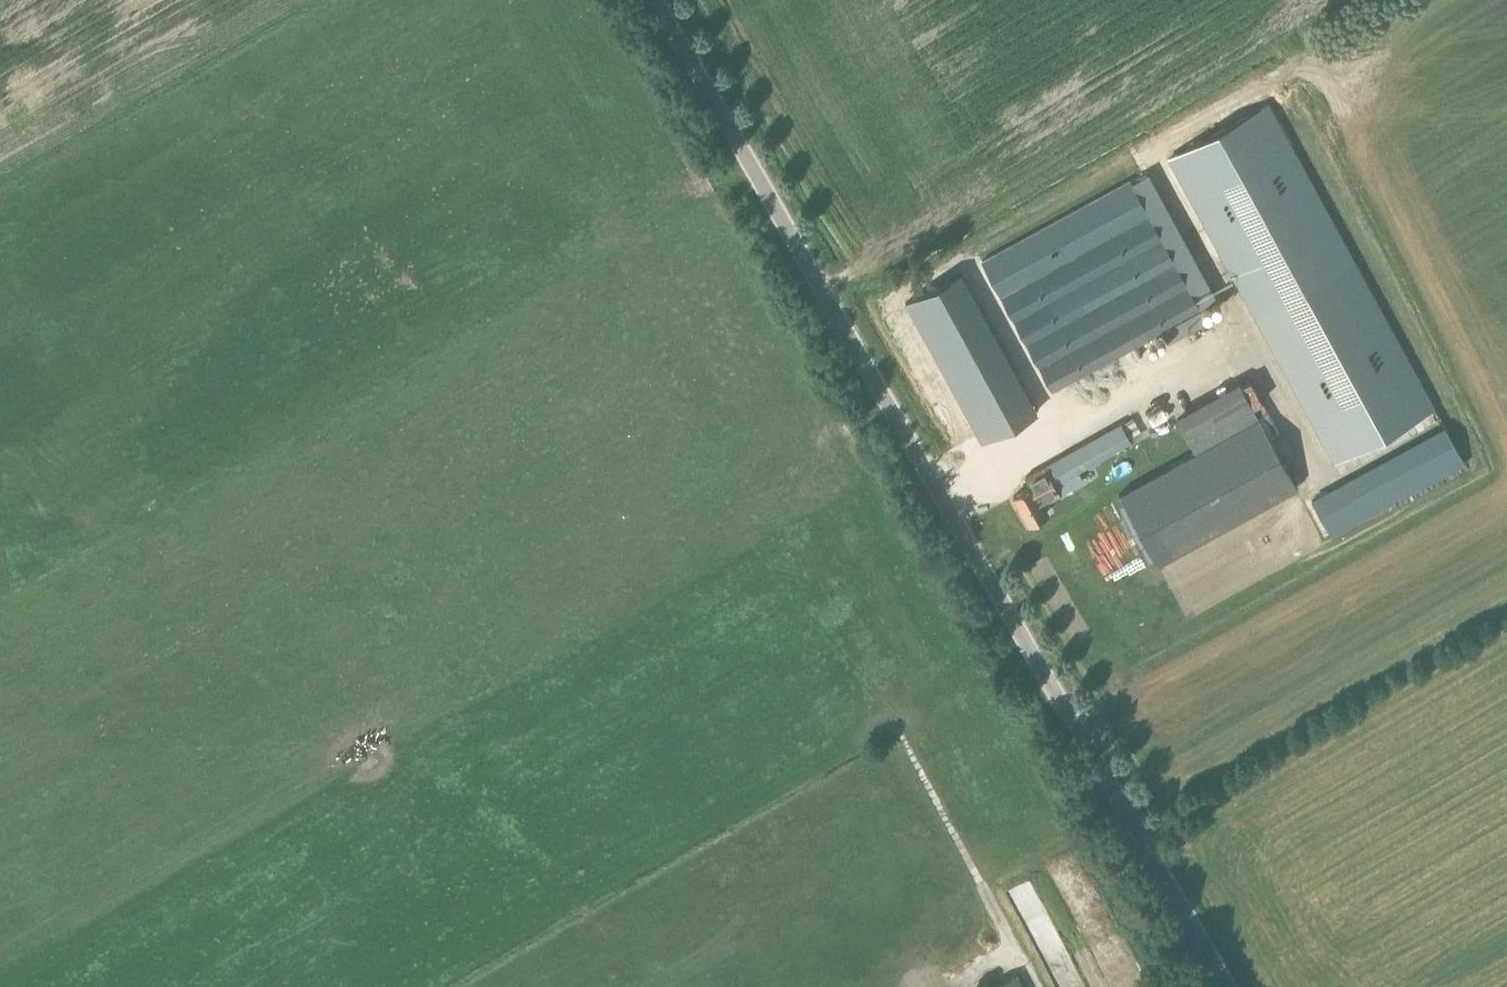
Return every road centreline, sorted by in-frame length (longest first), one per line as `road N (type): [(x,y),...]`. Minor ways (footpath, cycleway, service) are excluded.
road 1 (unclassified): [(1226,986),(657,0)]

